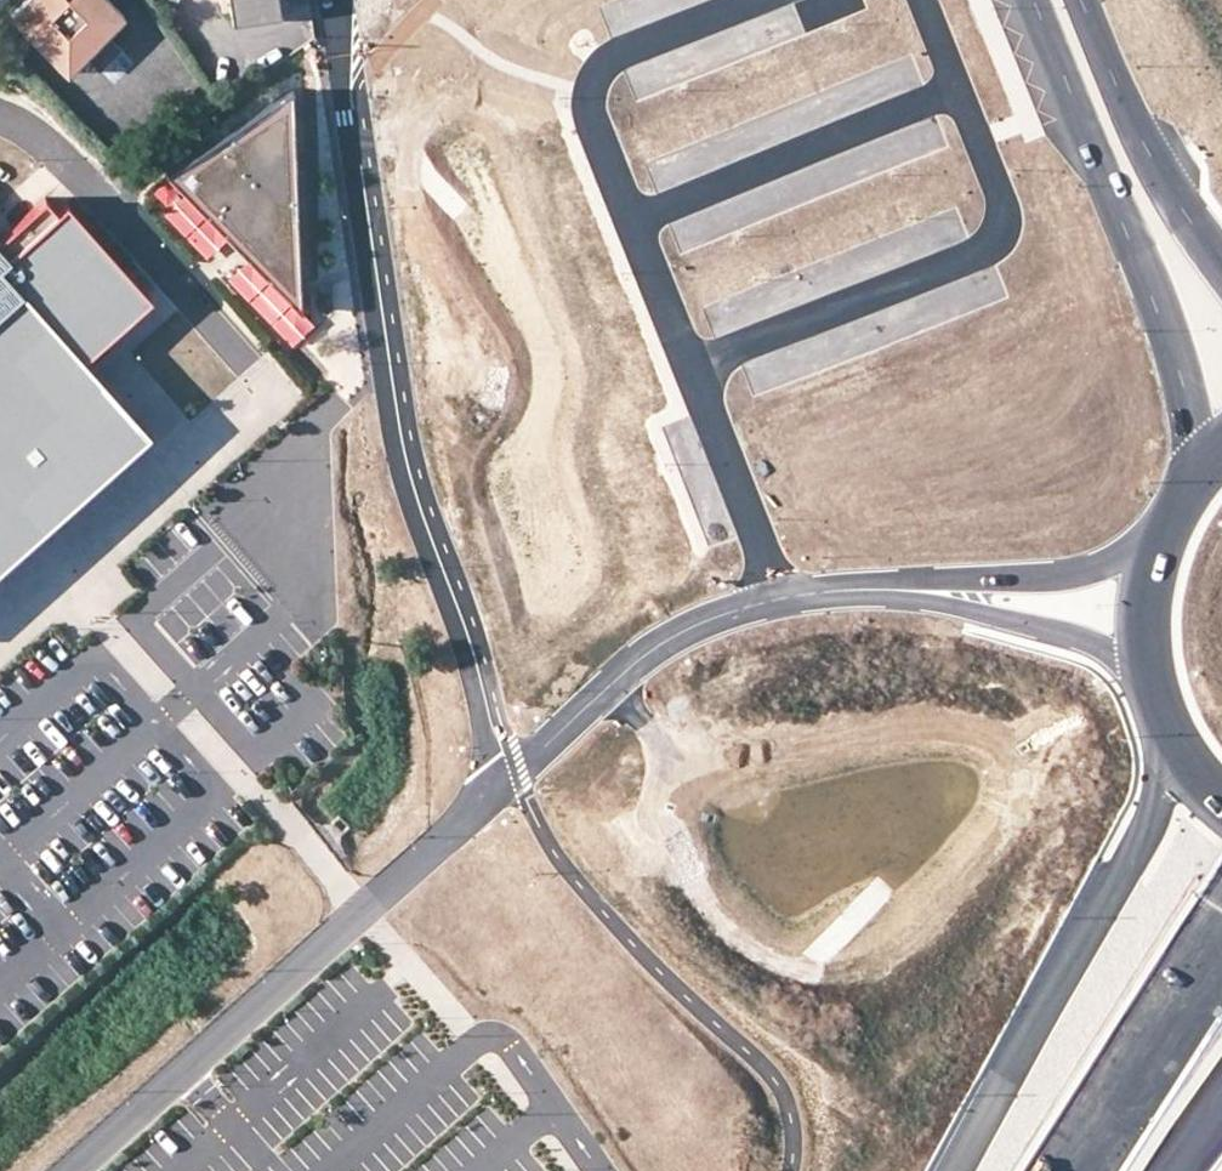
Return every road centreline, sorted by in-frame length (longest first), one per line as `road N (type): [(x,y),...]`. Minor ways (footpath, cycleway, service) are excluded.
road 1 (residential): [(329,0),(397,457),(474,689),(494,790)]
road 2 (tertiary): [(494,790),(75,1170)]
road 3 (secondary): [(1038,0),(1158,306),(1183,413),(1180,517)]
road 4 (tertiary): [(935,591),(778,597),(708,622),(660,649),(494,790)]
road 5 (primary): [(1180,745),(1148,828),(953,1170)]
road 6 (secondary): [(1221,253),(1163,174),(1082,0)]
road 7 (primary): [(1066,1170),(1221,929)]
road 8 (tertiary): [(935,591),(1034,615),(1109,647),(1157,684)]
road 9 (tertiary): [(1165,551),(1102,574),(935,591)]
road 10 (primary): [(1165,551),(1152,617),(1157,684)]

